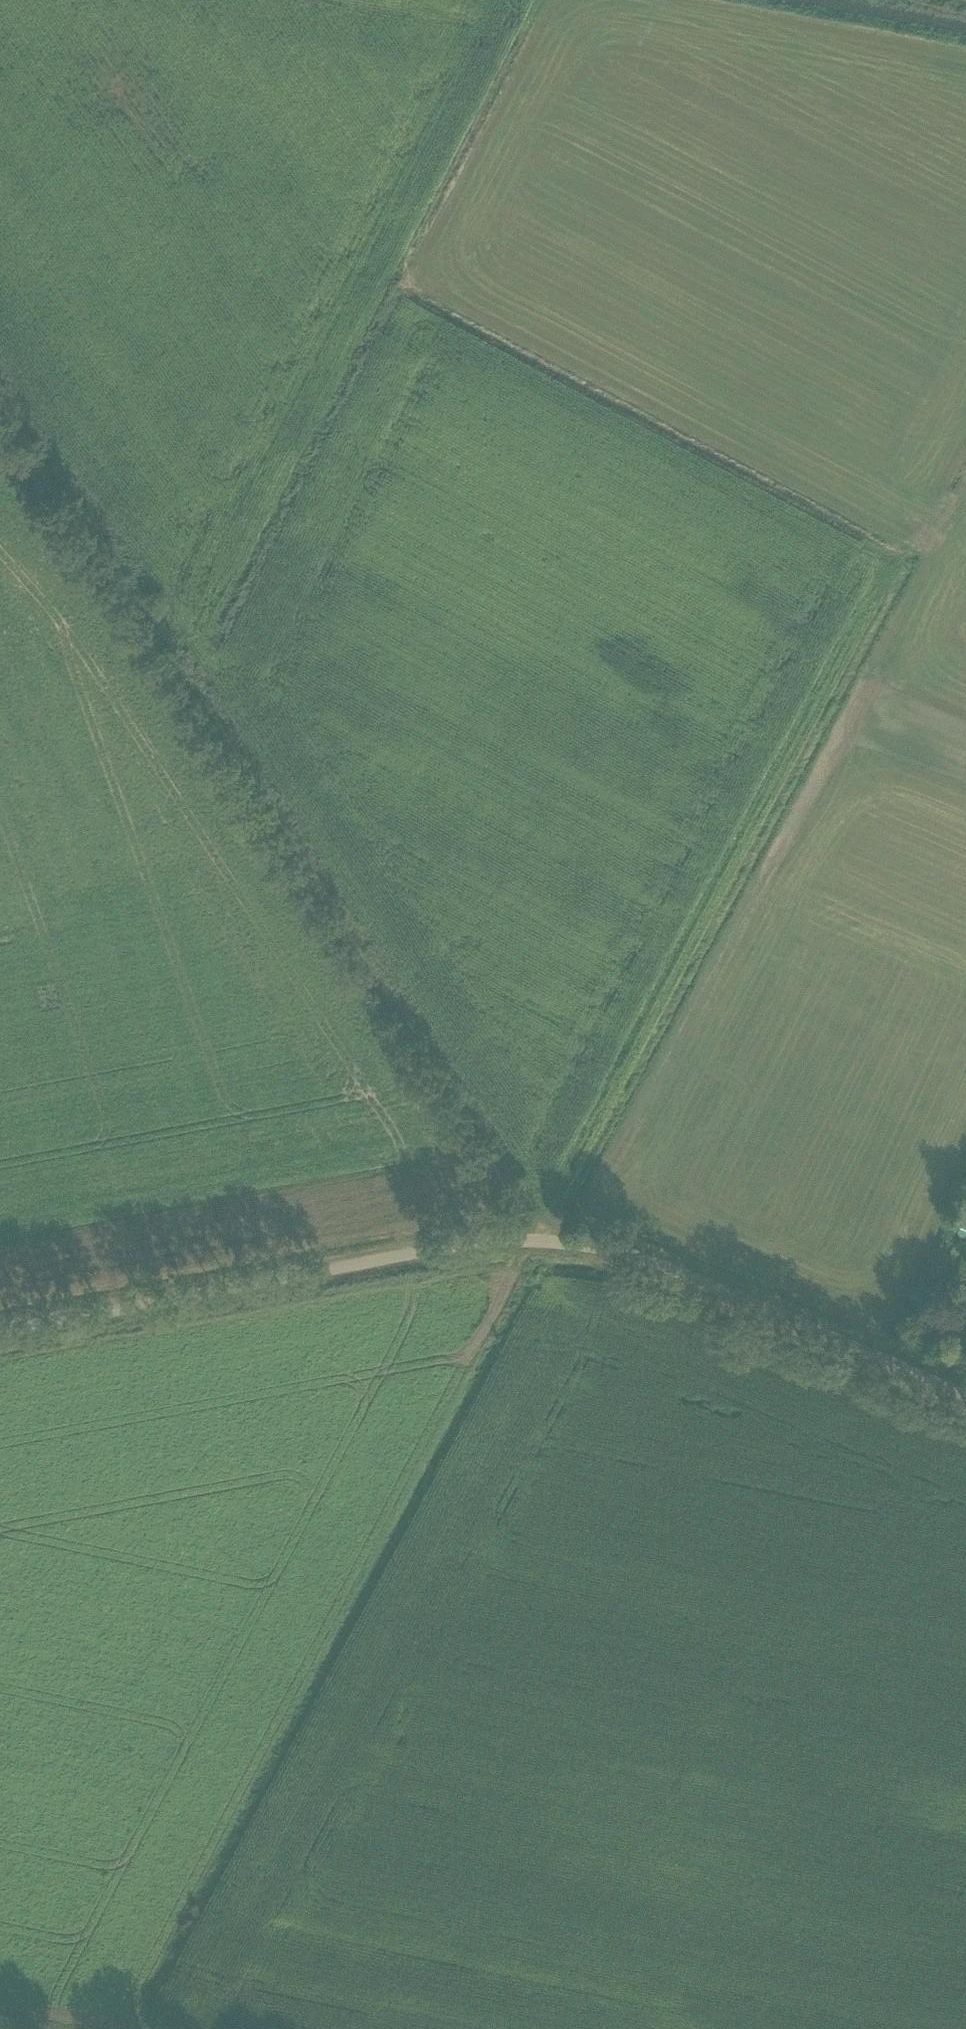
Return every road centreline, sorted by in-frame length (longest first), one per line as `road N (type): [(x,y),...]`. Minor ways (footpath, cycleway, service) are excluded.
road 1 (track): [(547,1251),(0,406)]
road 2 (unclassified): [(0,1345),(461,1252),(547,1251),(625,1264),(965,1411)]

